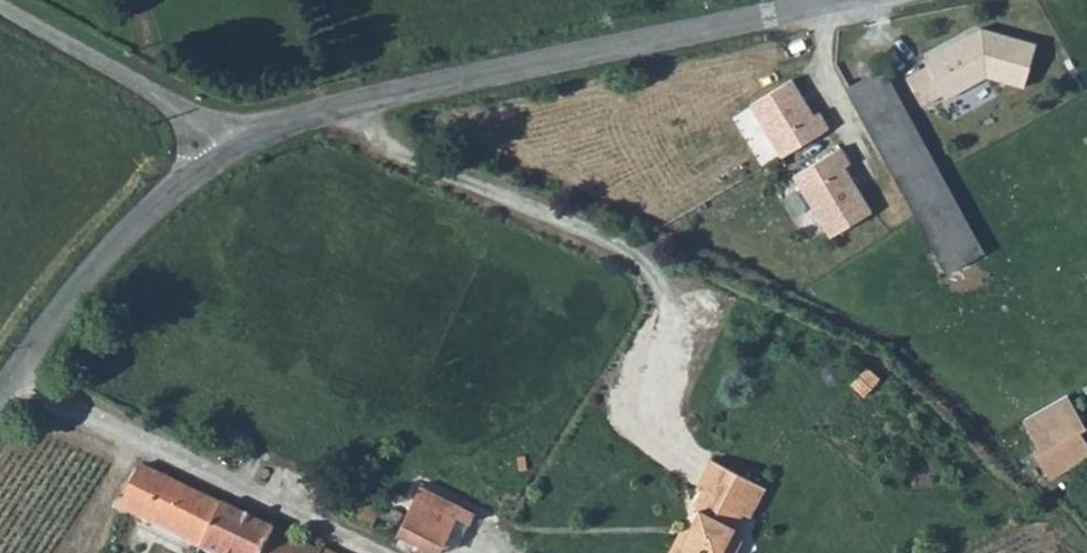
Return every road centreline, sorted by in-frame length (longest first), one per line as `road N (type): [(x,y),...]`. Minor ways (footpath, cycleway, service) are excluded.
road 1 (unclassified): [(855,0),(410,89),(230,150)]
road 2 (unclassified): [(230,150),(164,199),(80,283),(0,391)]
road 3 (unclassified): [(0,4),(127,72),(213,130),(230,150)]

